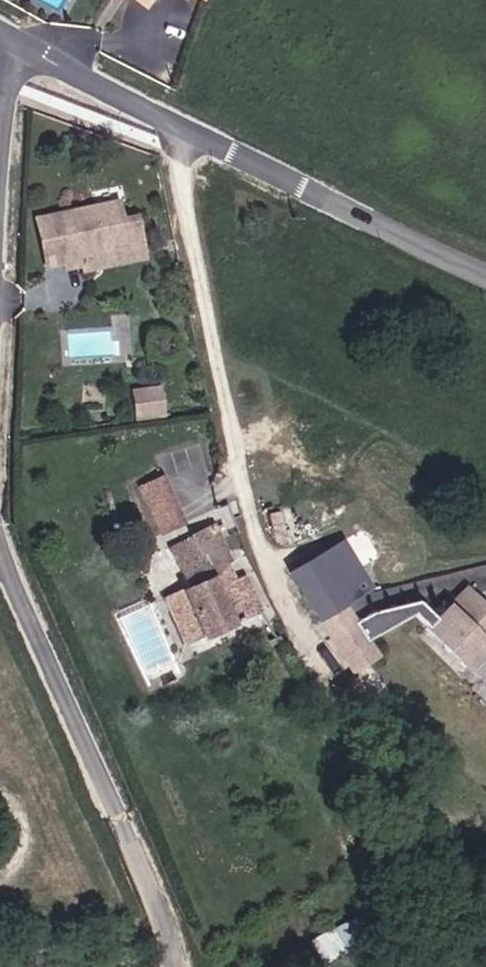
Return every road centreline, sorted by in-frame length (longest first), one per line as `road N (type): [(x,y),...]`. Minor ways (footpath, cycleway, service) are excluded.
road 1 (residential): [(180,128),(184,199),(235,448),(258,536),(319,655)]
road 2 (tertiary): [(180,128),(485,271)]
road 3 (residential): [(118,820),(0,508)]
road 4 (residential): [(0,283),(17,44)]
road 5 (tertiary): [(17,44),(180,128)]

